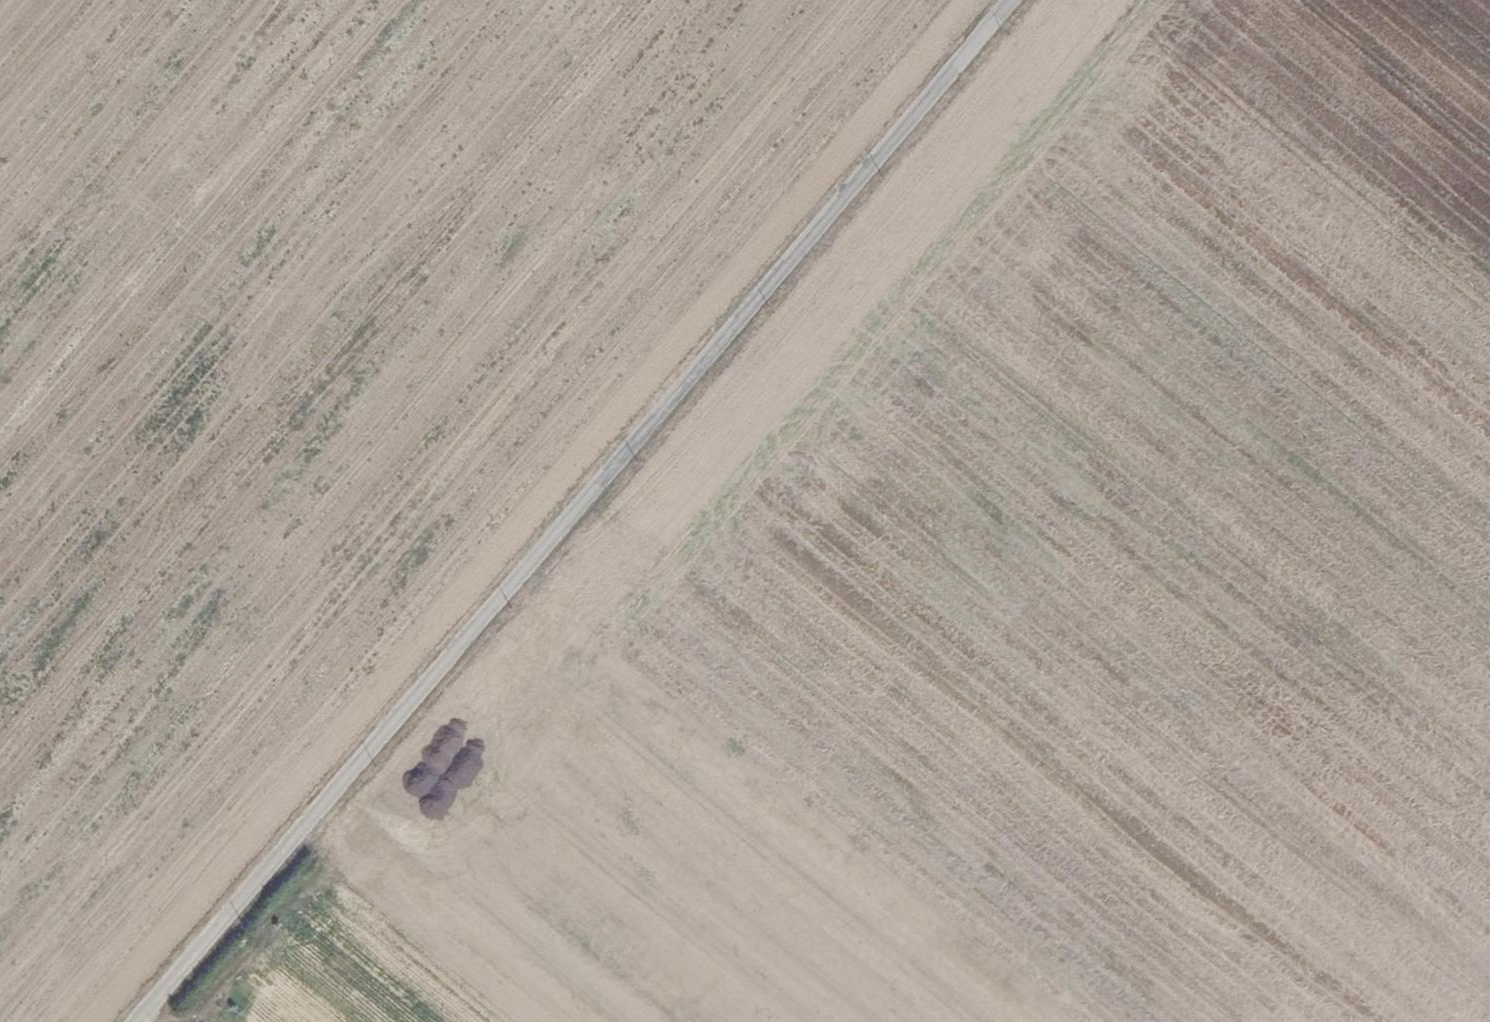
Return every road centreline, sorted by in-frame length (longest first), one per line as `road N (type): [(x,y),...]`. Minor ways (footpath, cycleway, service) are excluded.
road 1 (unclassified): [(135,1021),(1022,0)]

